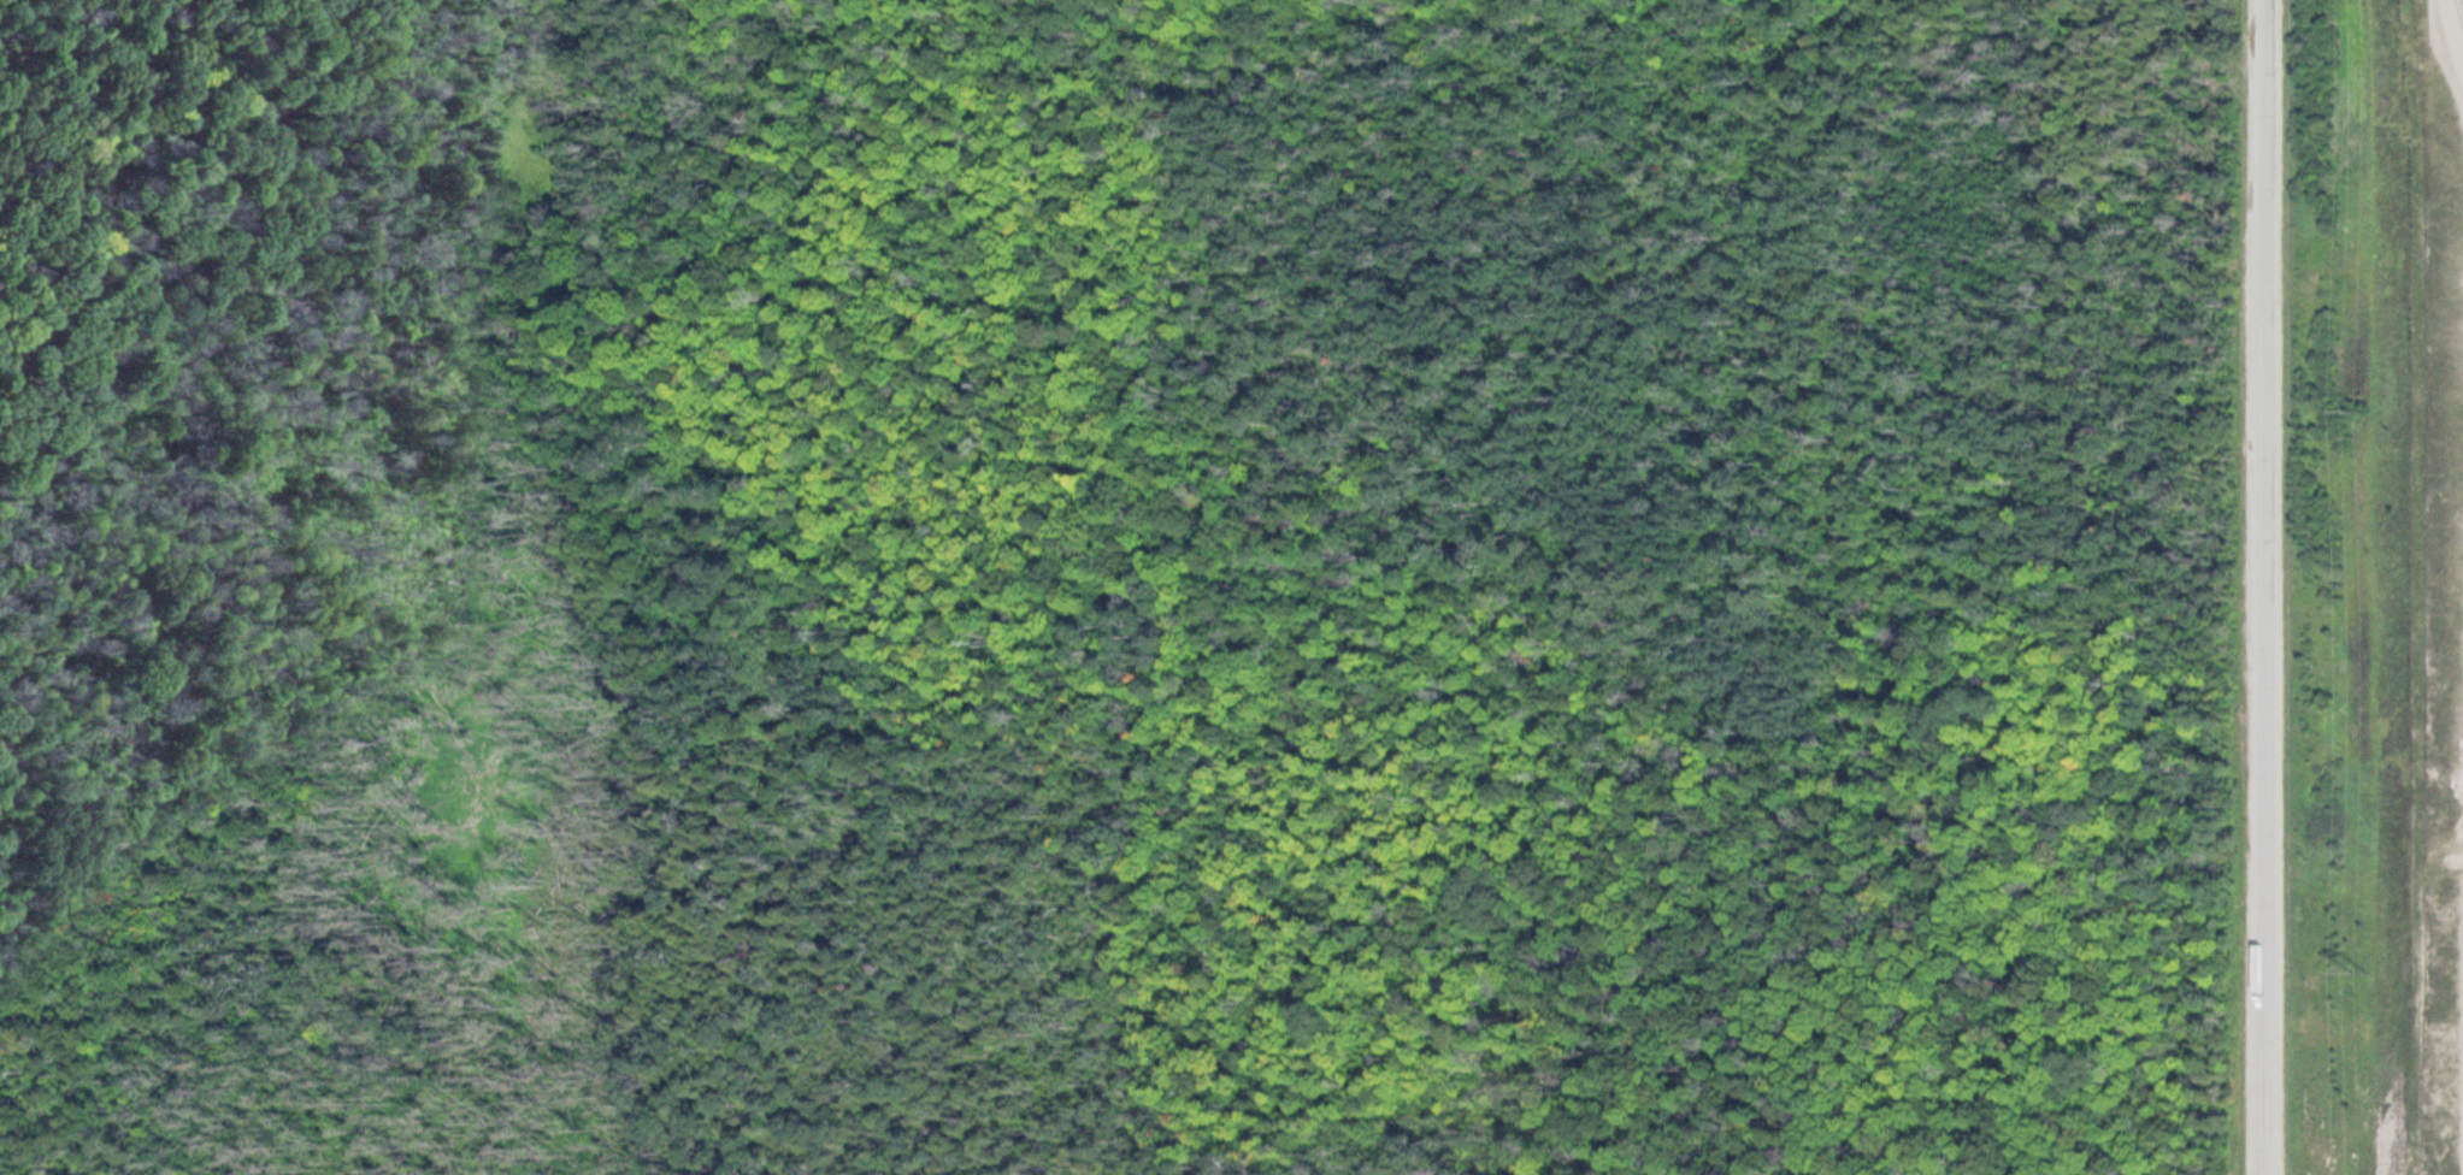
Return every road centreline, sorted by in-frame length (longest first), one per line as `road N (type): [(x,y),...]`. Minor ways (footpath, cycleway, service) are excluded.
road 1 (residential): [(2266,1174),(2263,0)]

